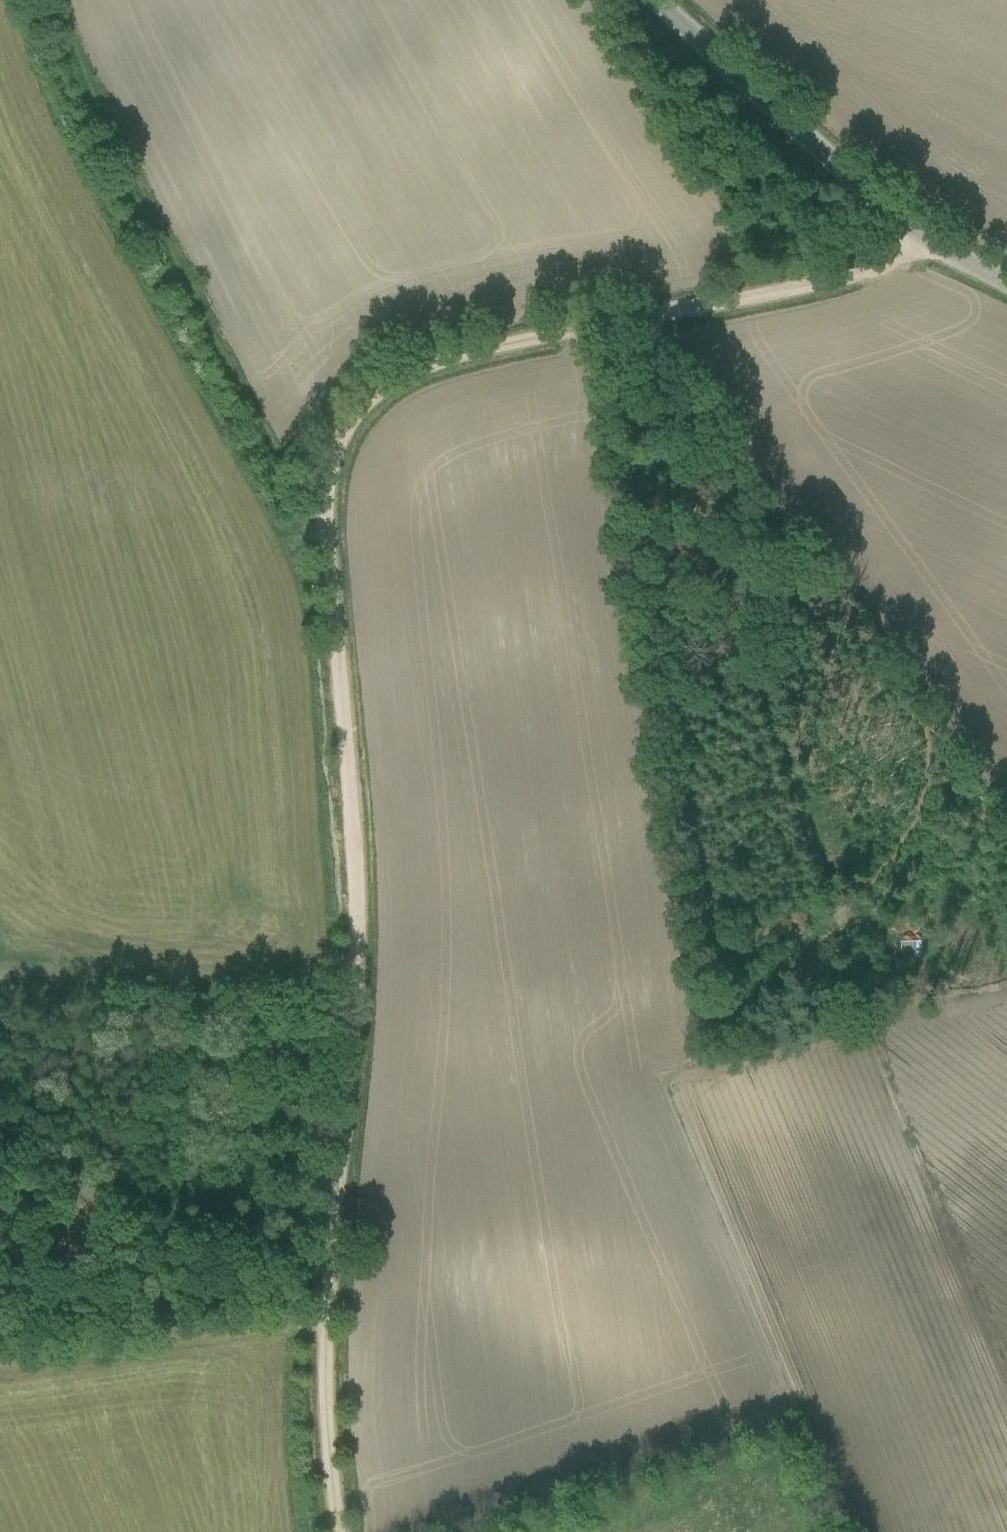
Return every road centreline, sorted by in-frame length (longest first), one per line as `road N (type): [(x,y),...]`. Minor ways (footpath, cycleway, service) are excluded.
road 1 (track): [(341,1531),(336,1278),(353,1069),(354,877),(326,509),(334,459),(363,411),(409,374),(459,353),(870,270),(932,232)]
road 2 (unclassified): [(1006,269),(932,232),(671,0)]

